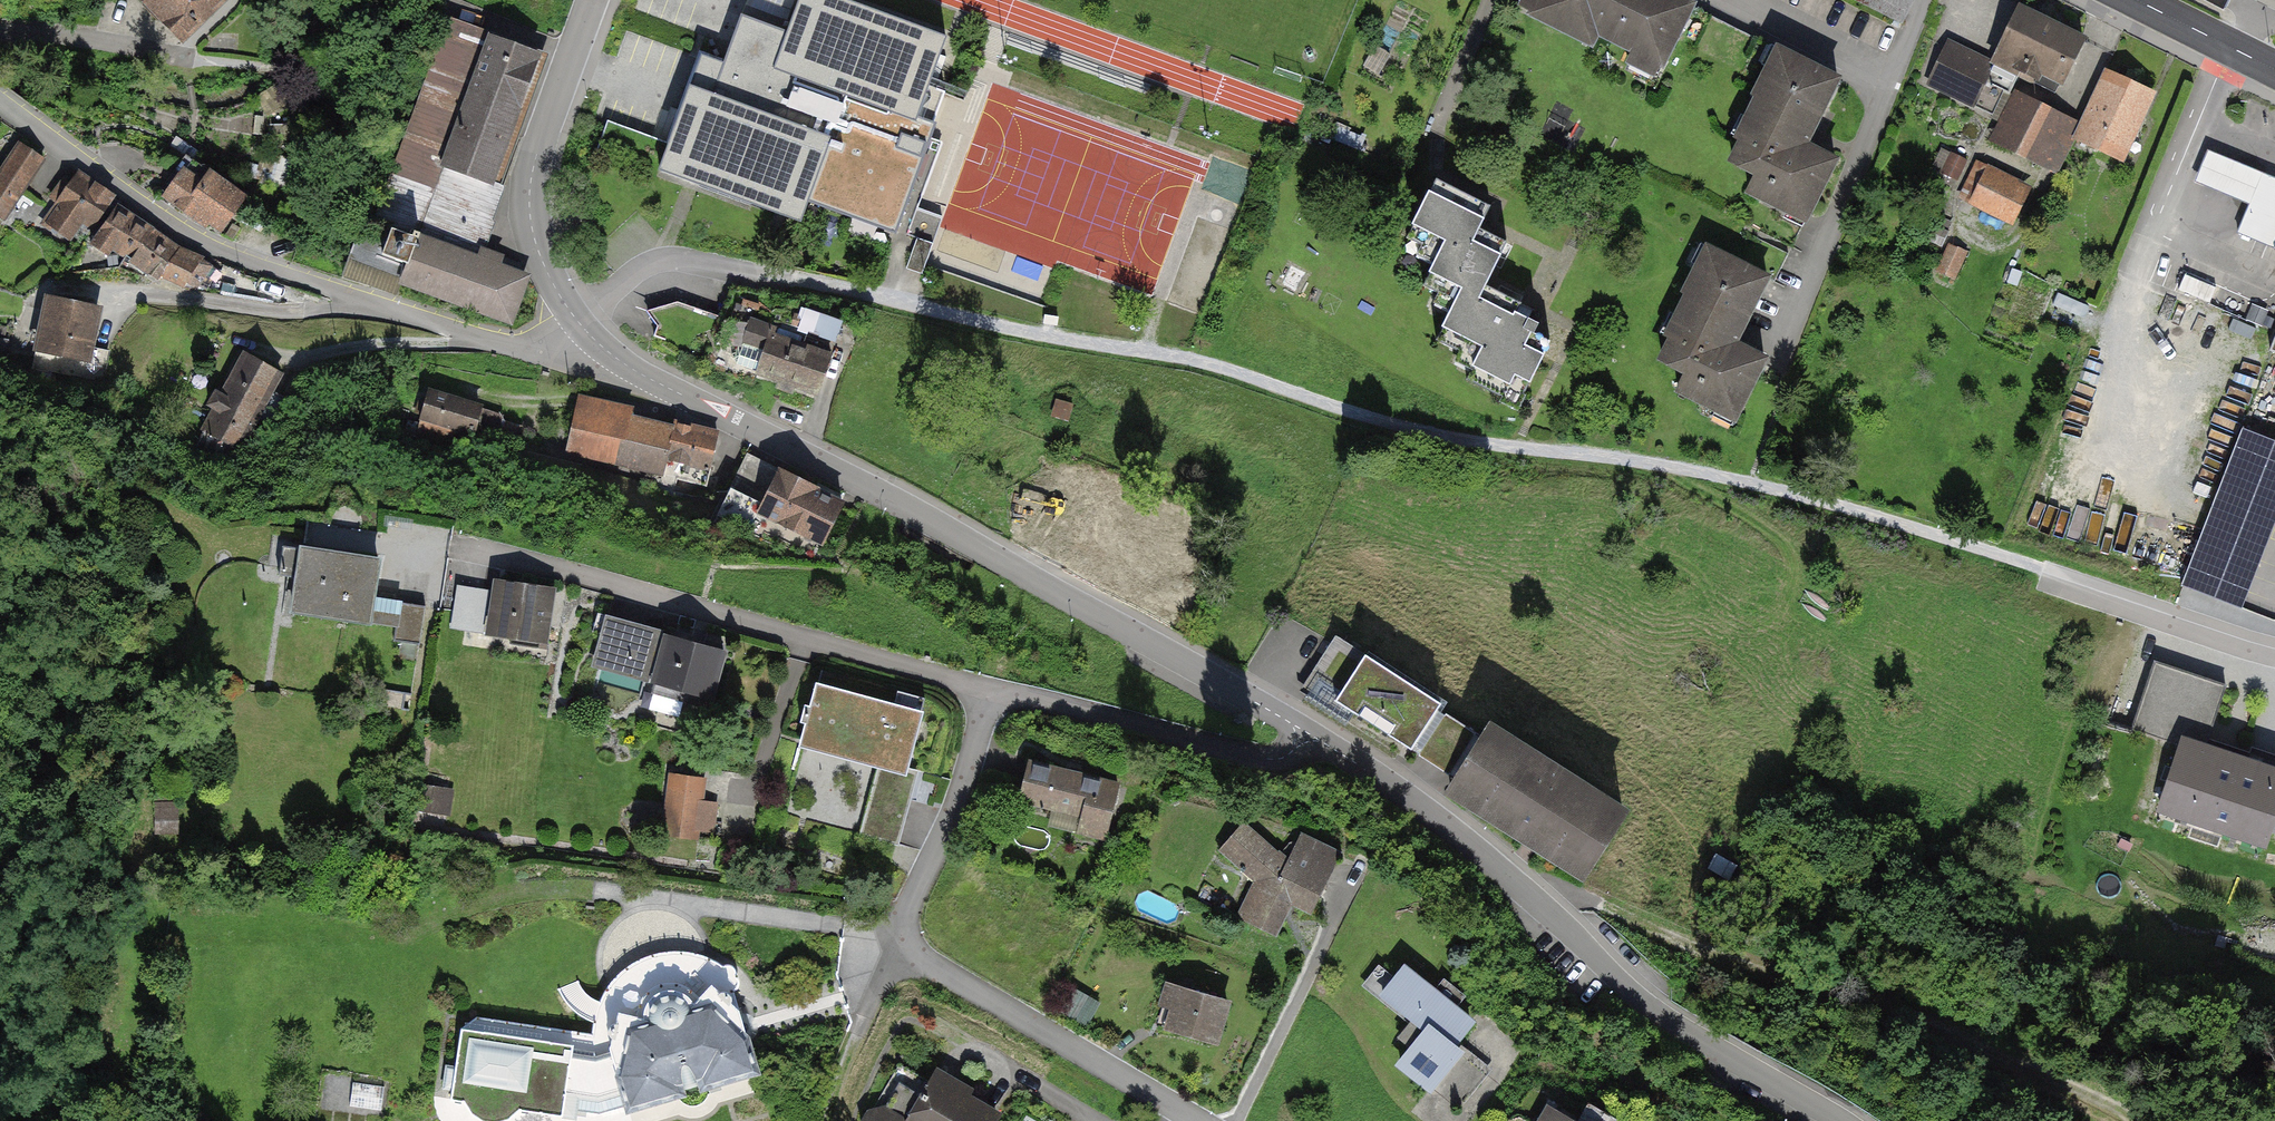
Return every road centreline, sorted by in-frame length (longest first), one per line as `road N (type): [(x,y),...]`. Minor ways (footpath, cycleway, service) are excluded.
road 1 (residential): [(576,320),(627,367),(909,511),(1309,734)]
road 2 (track): [(1492,872),(1881,1002),(2161,1120)]
road 3 (unclassified): [(1309,734),(1432,818),(1651,1018),(1840,1120)]
road 4 (residential): [(0,100),(163,219),(229,257),(514,348),(576,320)]
road 5 (residential): [(989,686),(955,811),(902,919),(904,939),(1196,1120)]
road 6 (residential): [(442,546),(567,571),(989,686)]
road 7 (unclassified): [(591,0),(530,181),(536,248),(576,320)]
road 8 (residential): [(989,686),(1268,758),(1309,734)]
road 9 (residential): [(0,31),(177,56),(233,0)]
road 10 (residential): [(2274,646),(2040,570)]
road 11 (primary): [(2138,0),(2274,69)]

